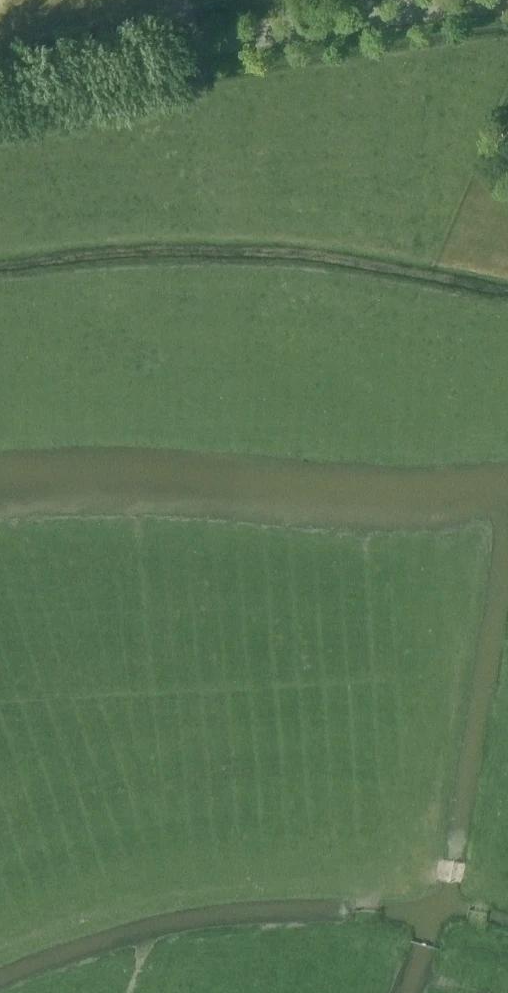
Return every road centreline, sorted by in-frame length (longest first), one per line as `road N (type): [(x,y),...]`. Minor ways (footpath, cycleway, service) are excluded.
road 1 (tertiary): [(492,0),(188,48),(0,89)]

